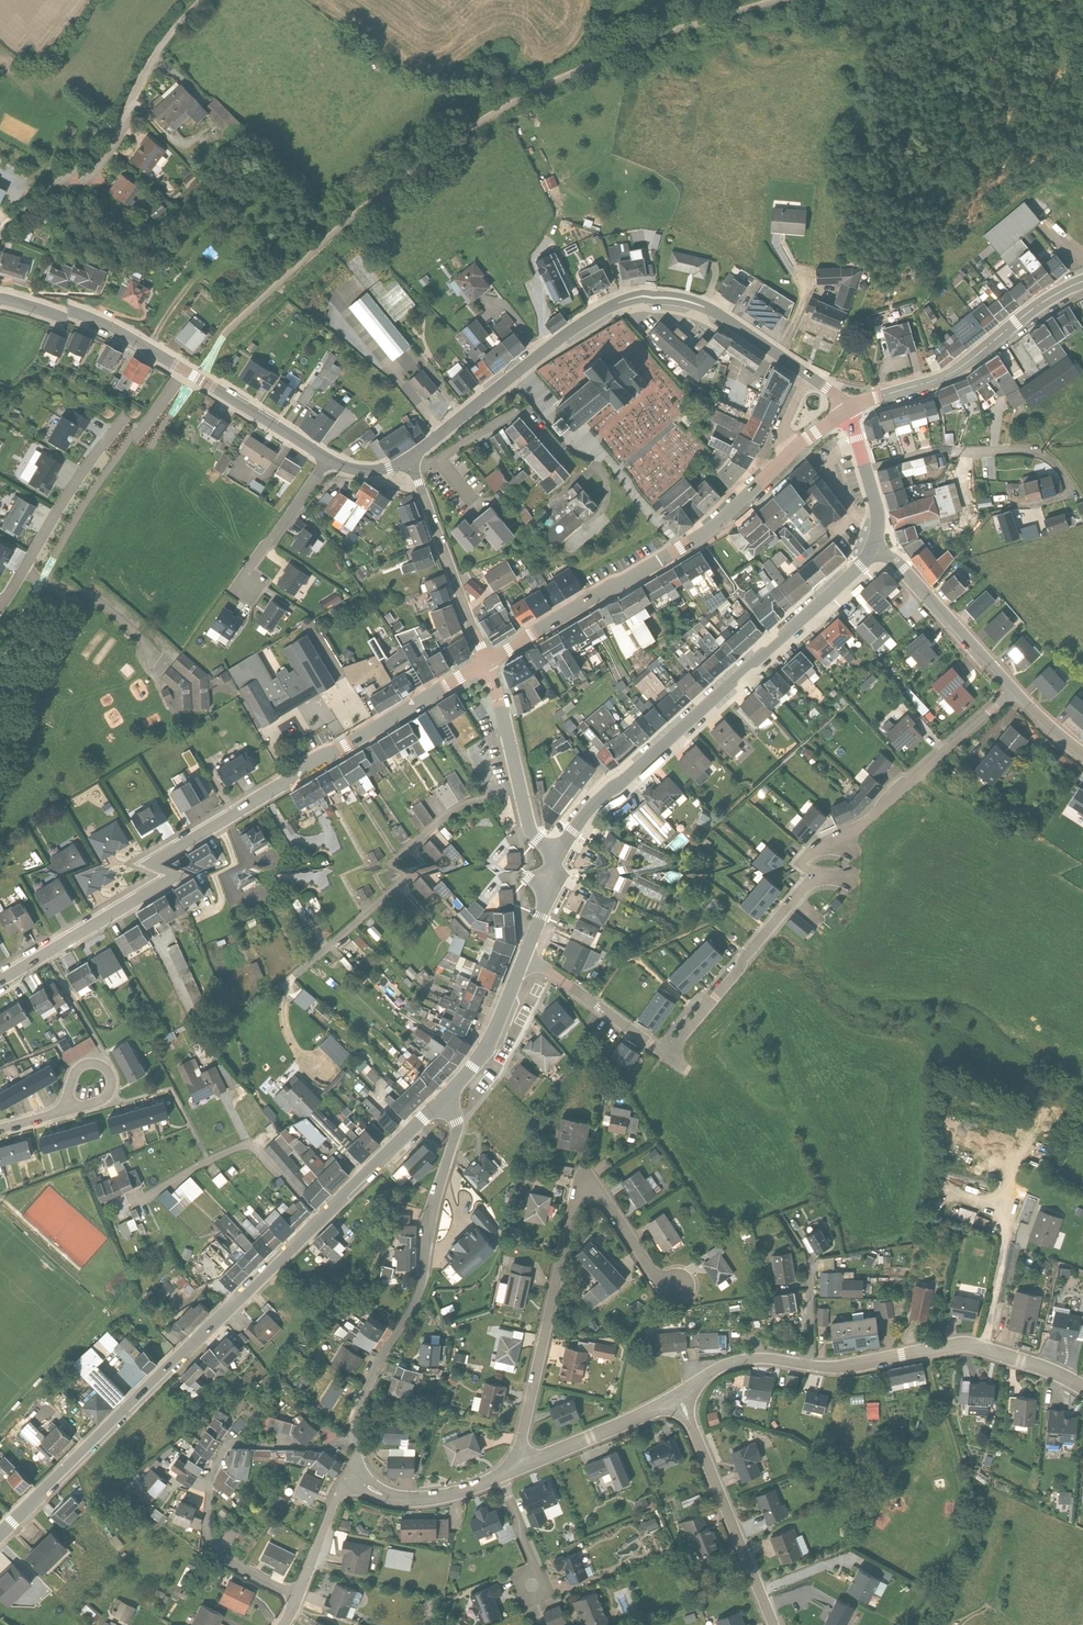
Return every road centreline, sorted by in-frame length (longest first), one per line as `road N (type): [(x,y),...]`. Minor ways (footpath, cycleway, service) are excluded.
road 1 (secondary): [(0,980),(478,696)]
road 2 (tertiary): [(11,1523),(363,1177)]
road 3 (residential): [(1016,718),(863,853),(807,886),(667,1055)]
road 4 (tertiary): [(399,487),(560,359),(629,322),(679,322),(713,334),(806,400)]
road 5 (tertiary): [(875,568),(603,822),(548,895)]
road 6 (residential): [(677,1396),(748,1358),(850,1365),(966,1346),(1054,1372),(1082,1390)]
road 7 (residential): [(522,1465),(574,1201),(595,1195),(653,1275),(676,1286)]
road 8 (secondary): [(478,696),(697,562),(786,482)]
road 9 (residential): [(446,1097),(455,1135),(426,1227),(423,1284),(368,1386),(354,1441)]
road 10 (unclassified): [(0,266),(83,186),(147,66),(206,0)]
road 11 (residential): [(354,1441),(235,1444),(209,1473),(204,1514),(219,1554),(297,1598)]
road 12 (residential): [(173,393),(91,504),(0,657)]
road 13 (secondary): [(846,434),(956,393),(1082,302)]
road 14 (residential): [(677,1396),(772,1624)]
road 15 (residential): [(864,495),(929,476),(1019,475),(1058,491),(1078,524)]
road 16 (residential): [(478,696),(399,487)]
road 17 (residential): [(478,696),(520,866),(548,895)]
road 18 (residential): [(875,568),(1016,718)]
road 19 (tertiary): [(0,319),(72,338),(173,393)]
road 20 (residential): [(524,954),(667,1055)]
road 21 (tertiary): [(173,393),(316,486)]
road 22 (residential): [(522,1465),(677,1396)]
road 23 (tertiary): [(524,954),(486,1049),(446,1097)]
road 24 (residential): [(350,1477),(396,1499),(431,1500),(498,1476)]
road 25 (residential): [(316,486),(237,598),(236,617)]
road 26 (residential): [(350,1477),(297,1598)]
road 27 (residential): [(71,1102),(65,1086),(73,1070),(90,1065),(105,1073),(102,1103),(81,1108)]

